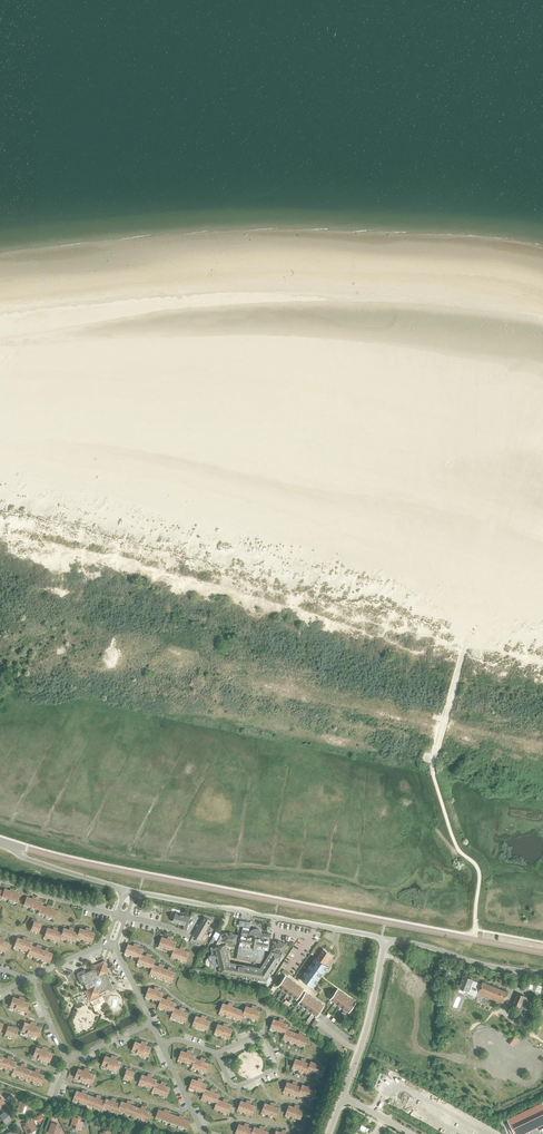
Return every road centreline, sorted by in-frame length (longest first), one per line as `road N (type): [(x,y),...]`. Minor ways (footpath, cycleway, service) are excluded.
road 1 (tertiary): [(542,953),(7,842)]
road 2 (tertiary): [(7,842),(32,861),(125,889),(386,938)]
road 3 (track): [(472,939),(479,871),(452,835),(432,773),(437,746)]
road 4 (tertiary): [(329,1133),(366,1031),(386,938)]
road 5 (unclassified): [(386,938),(542,974)]

